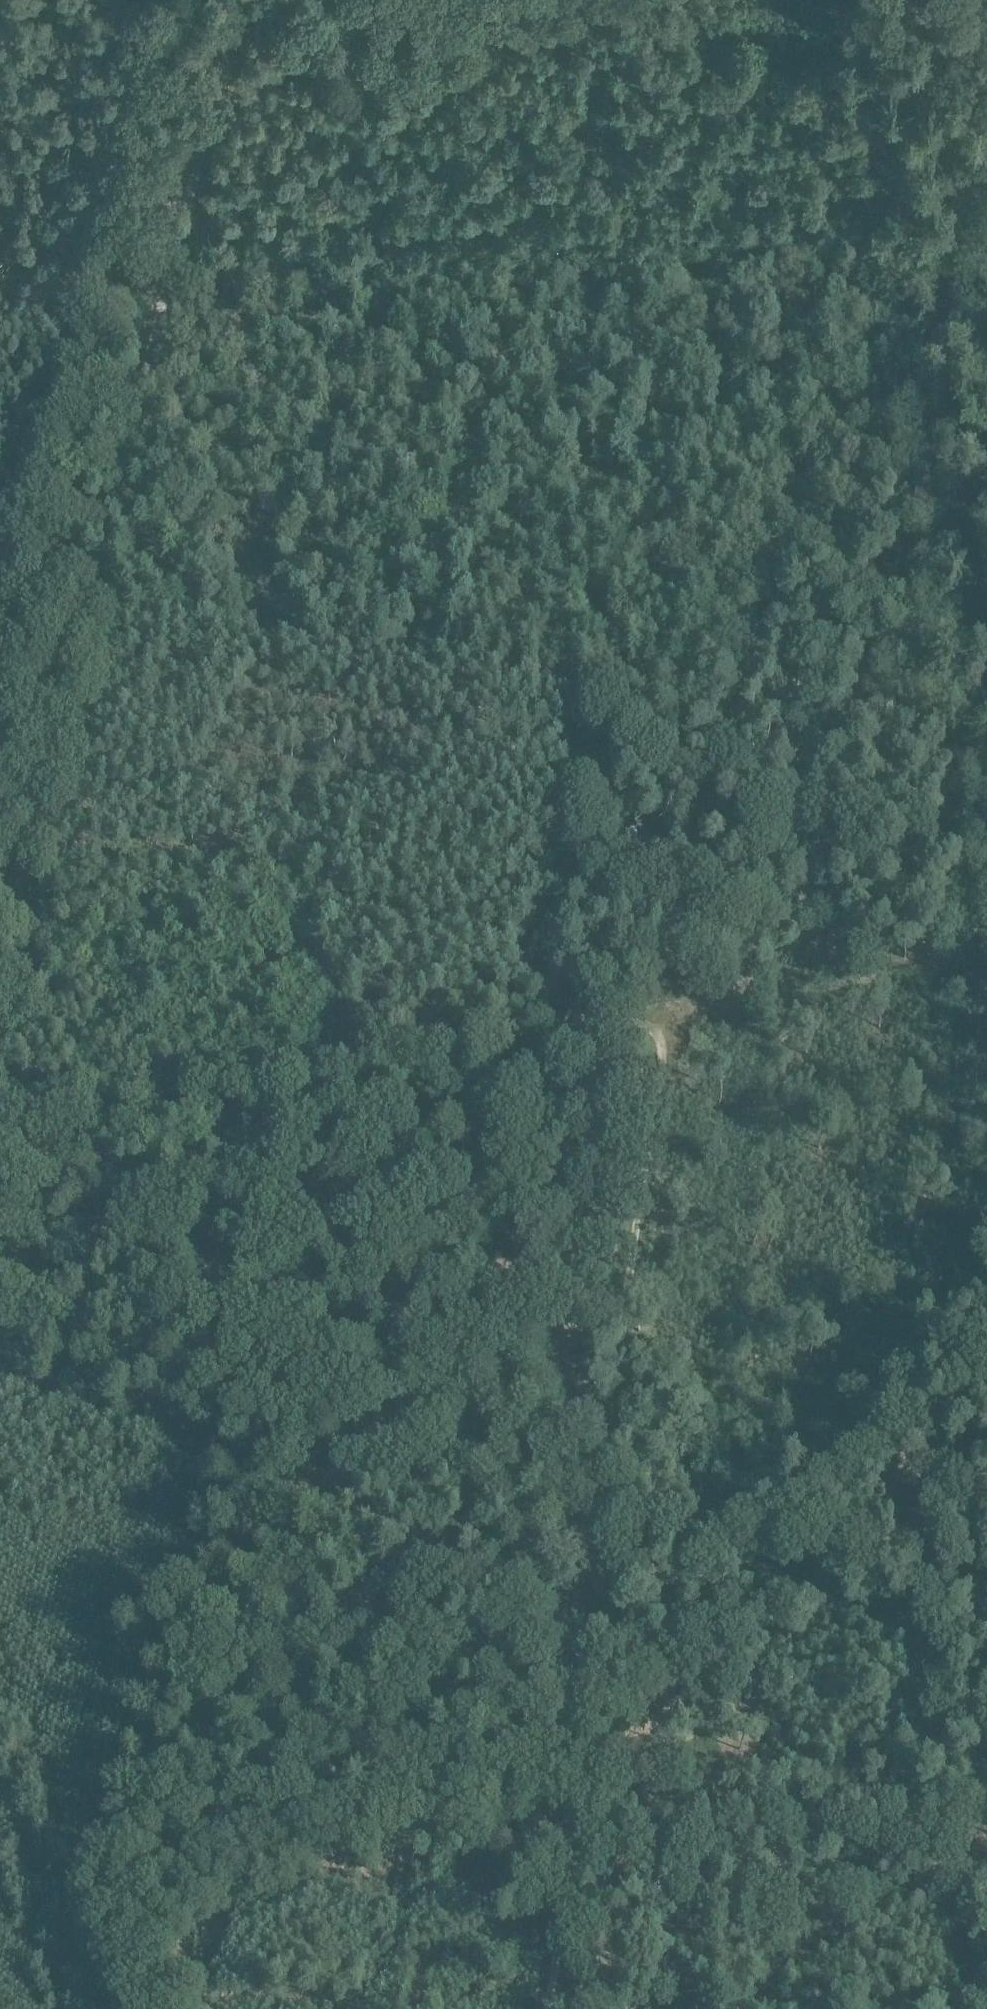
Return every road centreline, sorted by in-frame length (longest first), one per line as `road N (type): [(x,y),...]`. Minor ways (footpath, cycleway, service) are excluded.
road 1 (track): [(665,1015),(548,2008)]
road 2 (track): [(243,0),(0,963)]

